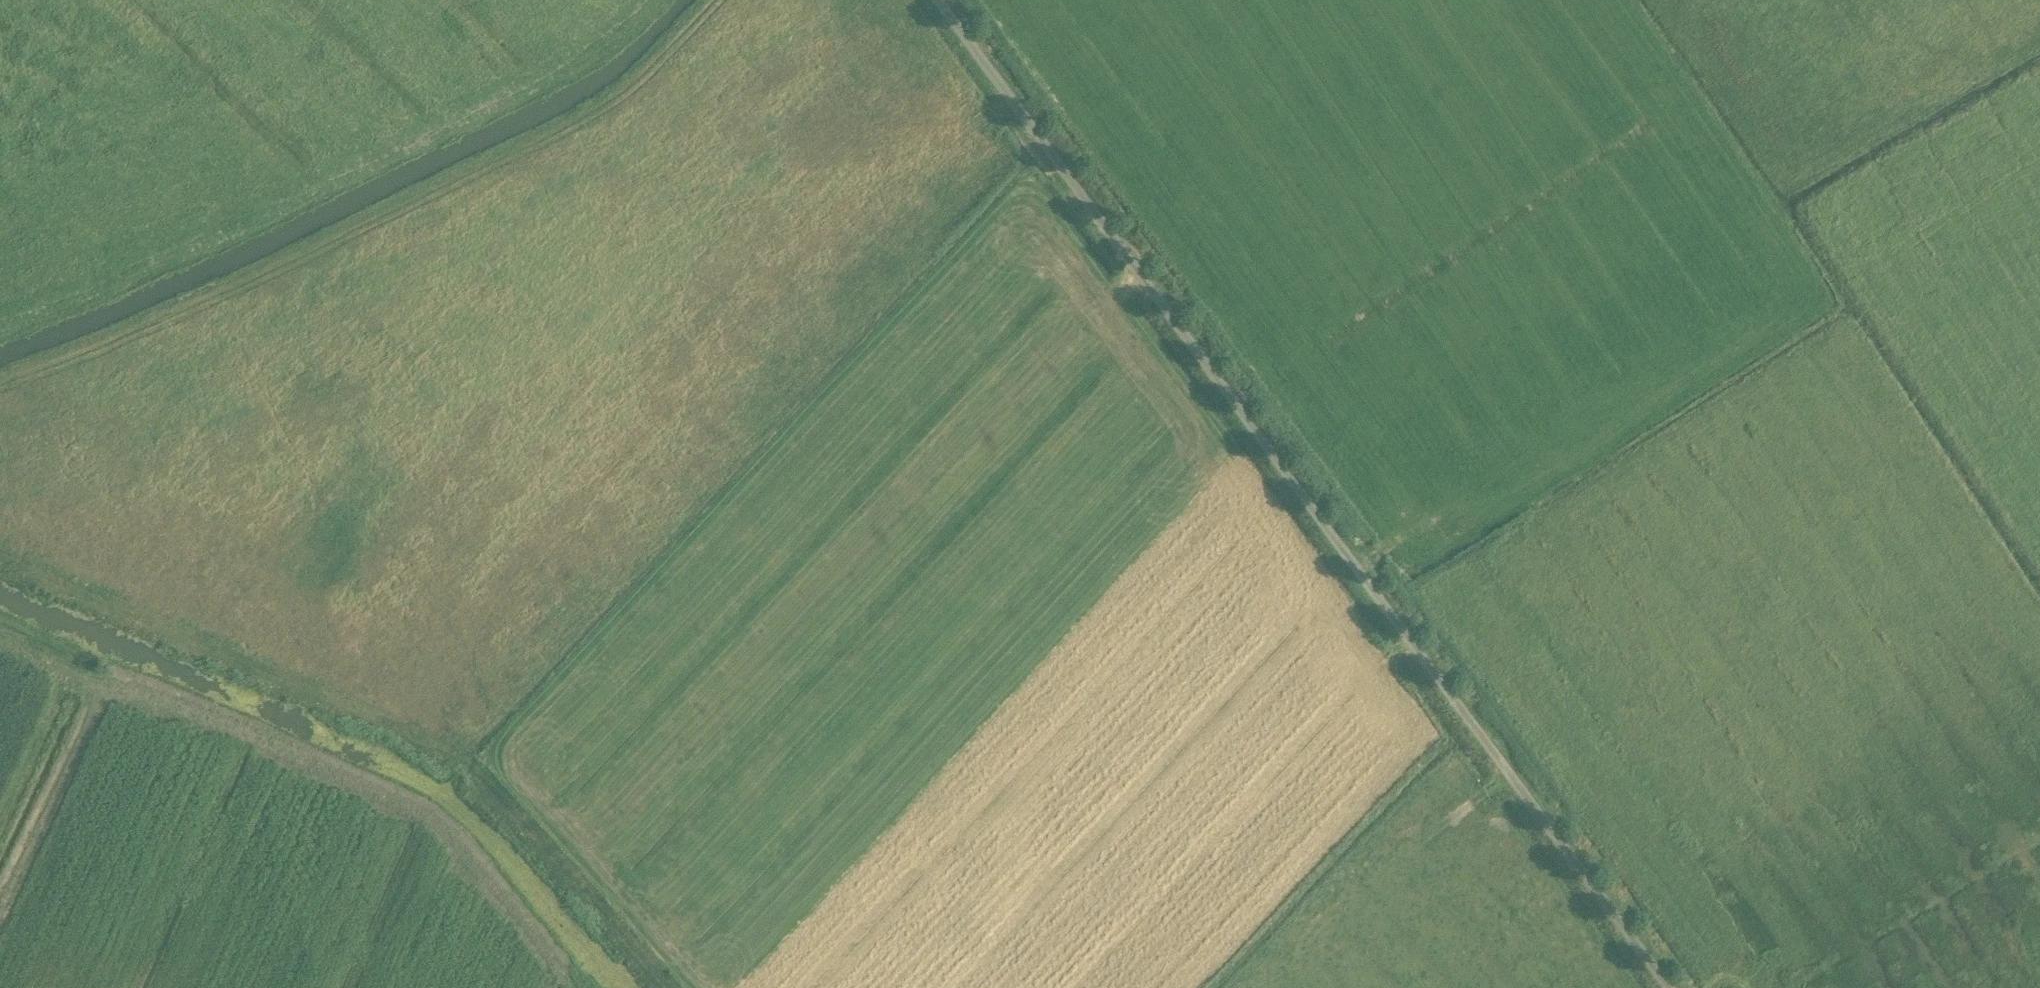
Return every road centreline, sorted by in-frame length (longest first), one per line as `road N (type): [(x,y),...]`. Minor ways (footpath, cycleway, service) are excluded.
road 1 (unclassified): [(1670,987),(1049,162),(936,0)]

